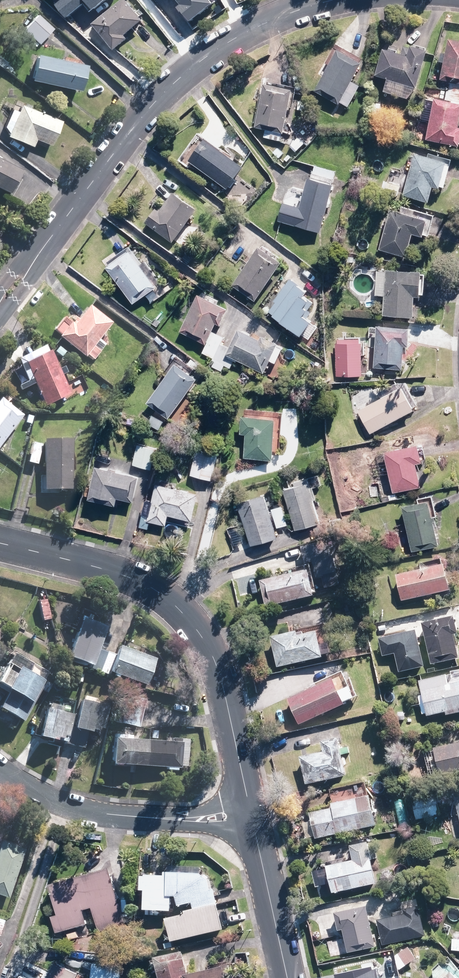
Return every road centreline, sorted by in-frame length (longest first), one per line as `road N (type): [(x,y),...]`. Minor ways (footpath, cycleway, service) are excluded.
road 1 (residential): [(331,0),(254,28),(167,89),(0,305)]
road 2 (residential): [(0,543),(134,578),(181,612),(222,686),(250,813)]
road 3 (residential): [(250,813),(108,815),(53,801),(0,770)]
road 4 (residential): [(250,813),(287,977)]

